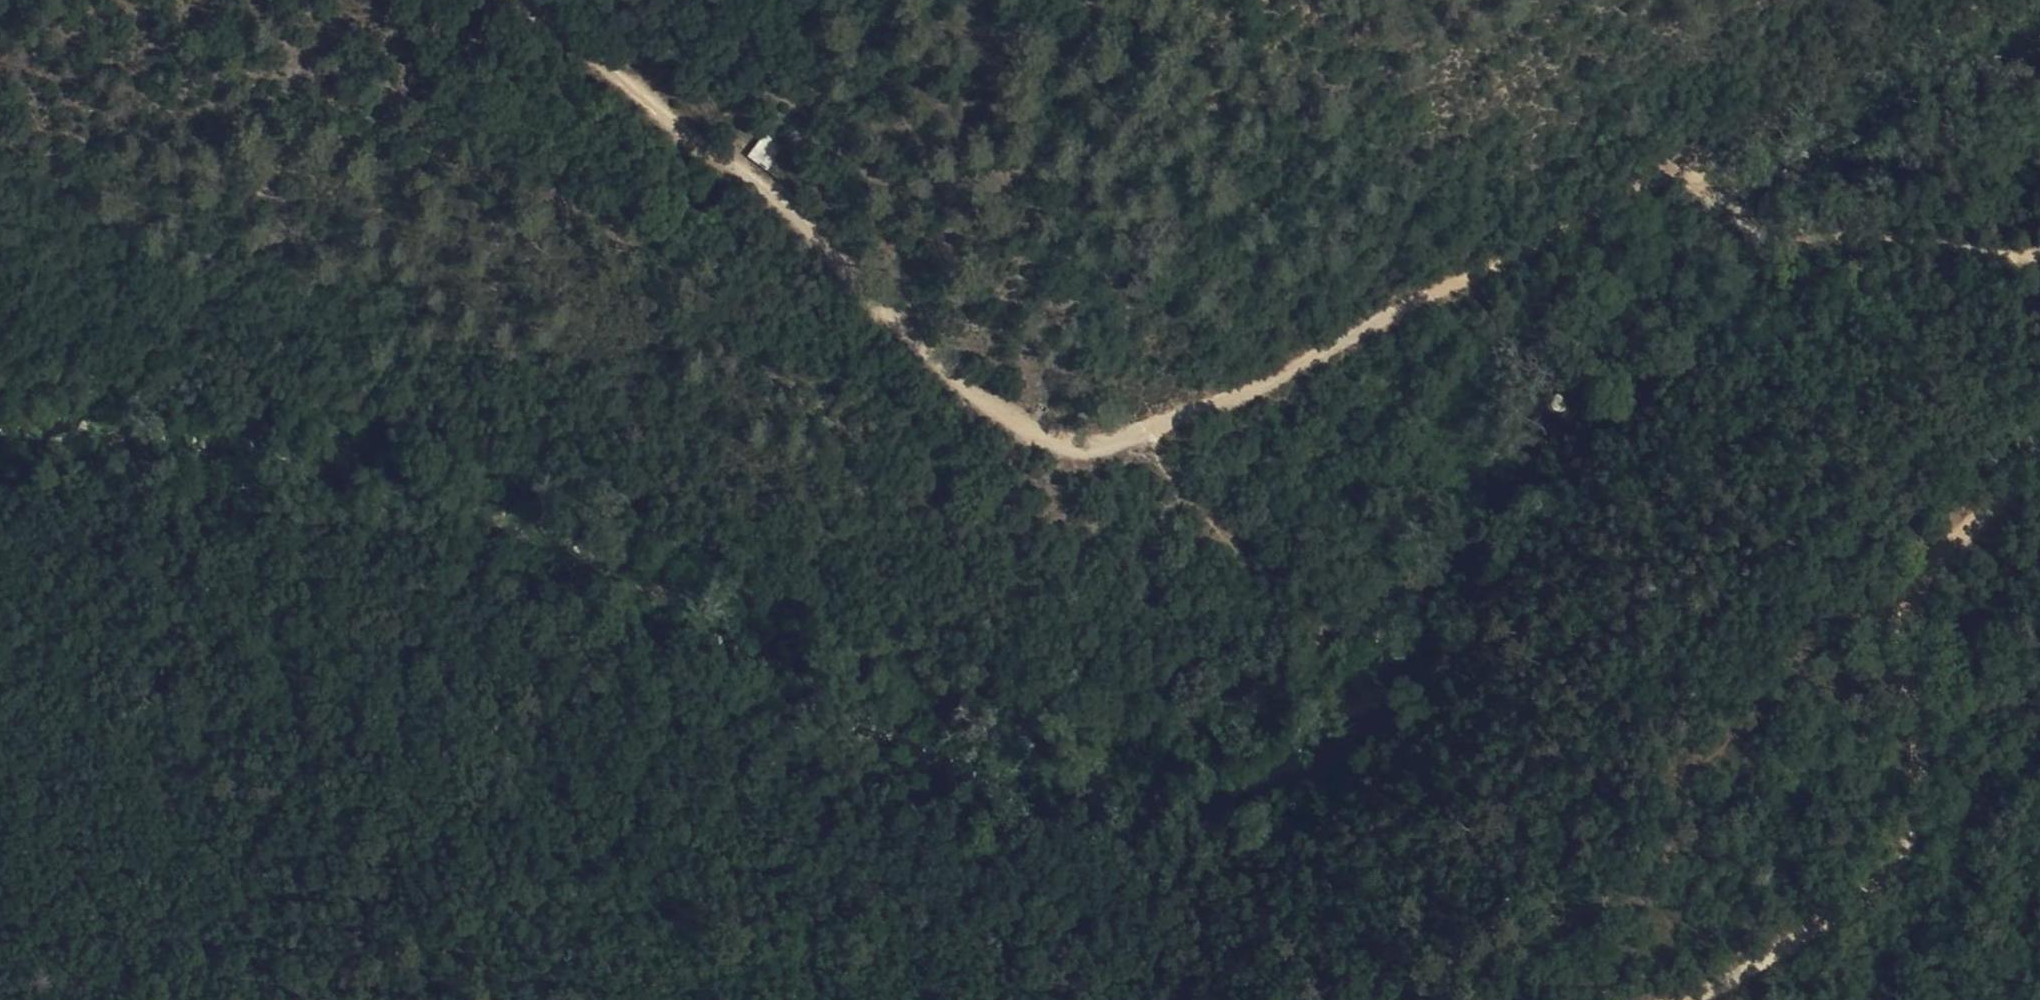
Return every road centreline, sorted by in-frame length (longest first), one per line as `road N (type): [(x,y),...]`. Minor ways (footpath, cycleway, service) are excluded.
road 1 (track): [(1698,165),(1481,305),(1351,372),(1140,467),(1080,469),(951,387),(766,184),(555,32),(527,0)]
road 2 (track): [(1643,999),(1784,930),(1882,862),(1916,815),(1917,776),(1897,681),(1905,614),(1960,533),(2039,453)]
road 3 (track): [(2039,255),(1882,237),(1804,250),(1764,238)]

